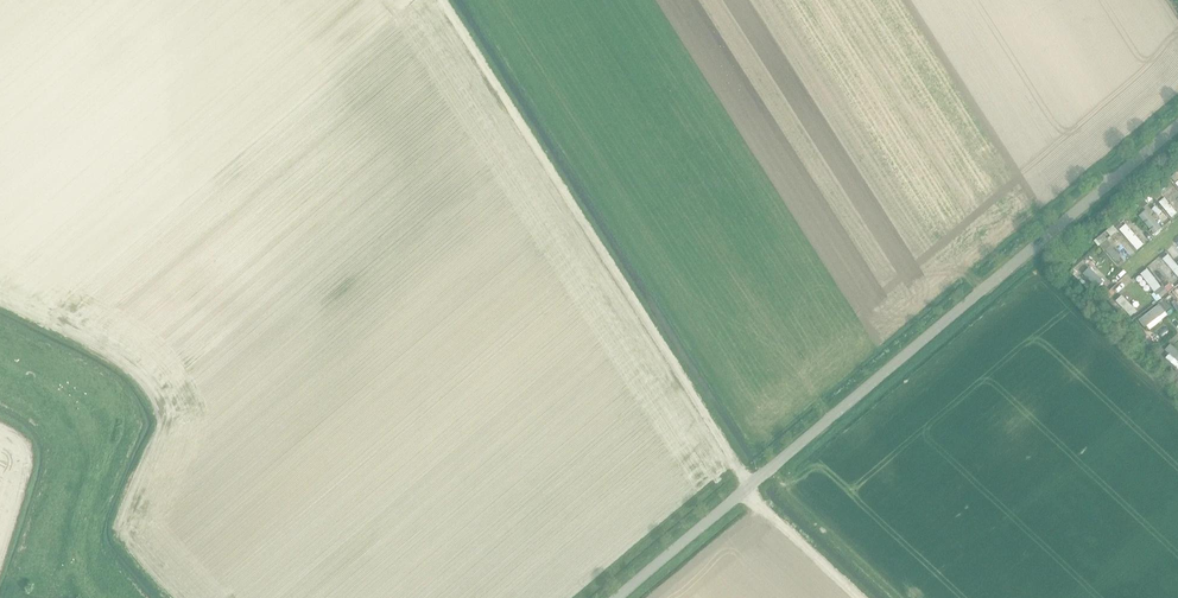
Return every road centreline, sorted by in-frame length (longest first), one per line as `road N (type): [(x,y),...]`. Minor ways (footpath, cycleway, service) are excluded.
road 1 (unclassified): [(615,597),(1177,124)]

